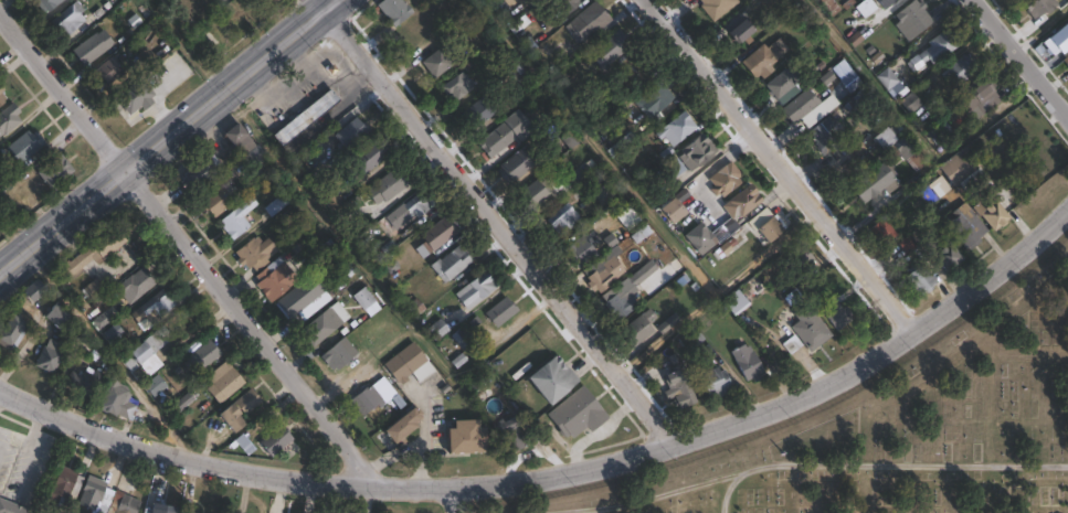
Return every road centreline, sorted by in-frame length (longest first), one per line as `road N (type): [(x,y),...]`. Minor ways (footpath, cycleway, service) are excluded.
road 1 (residential): [(1067,213),(1003,274),(854,377),(734,431),(547,479),(377,488)]
road 2 (residential): [(377,488),(0,10)]
road 3 (residential): [(676,449),(320,0)]
road 4 (secondary): [(0,279),(340,0)]
road 5 (residential): [(913,336),(652,0)]
road 6 (residential): [(377,488),(156,451),(0,392)]
road 7 (residential): [(1067,113),(975,0)]

